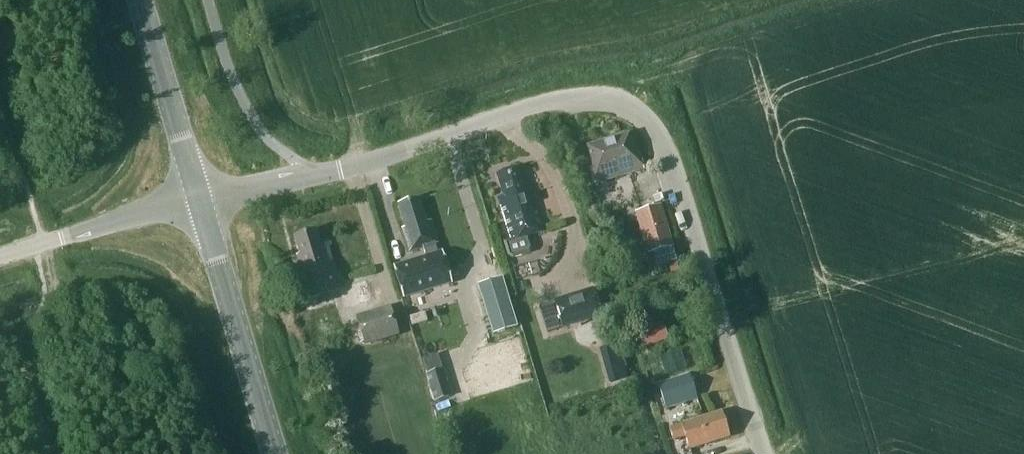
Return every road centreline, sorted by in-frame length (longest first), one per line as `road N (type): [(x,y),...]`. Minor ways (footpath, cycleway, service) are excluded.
road 1 (unclassified): [(764,453),(666,151),(628,105),(590,98),(534,105),(375,160),(199,198)]
road 2 (secondary): [(275,453),(199,198)]
road 3 (secondary): [(199,198),(142,0)]
road 4 (unclassified): [(43,243),(199,198)]

